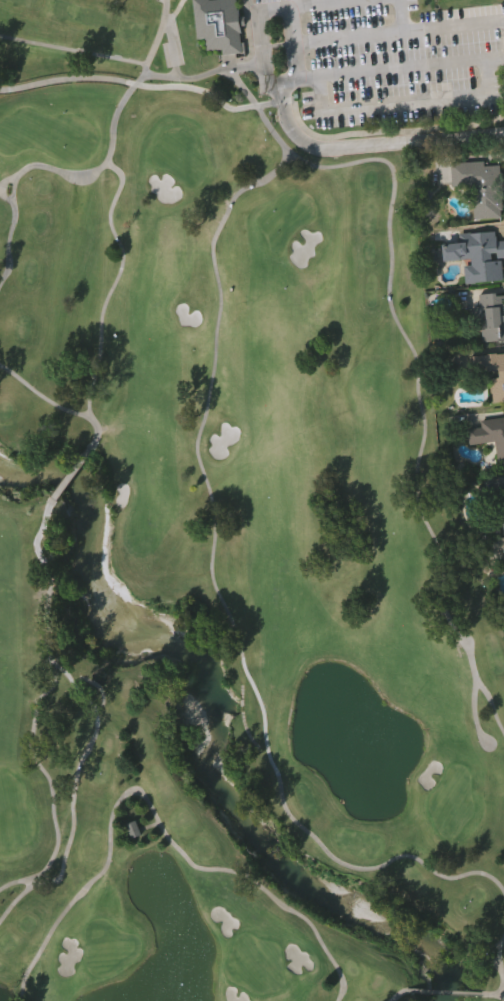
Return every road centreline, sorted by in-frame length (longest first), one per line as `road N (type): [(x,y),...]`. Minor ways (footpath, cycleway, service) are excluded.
road 1 (residential): [(503,132),(320,145),(290,124),(283,92)]
road 2 (residential): [(283,92),(296,71),(289,6),(252,11),(262,74),(283,92)]

